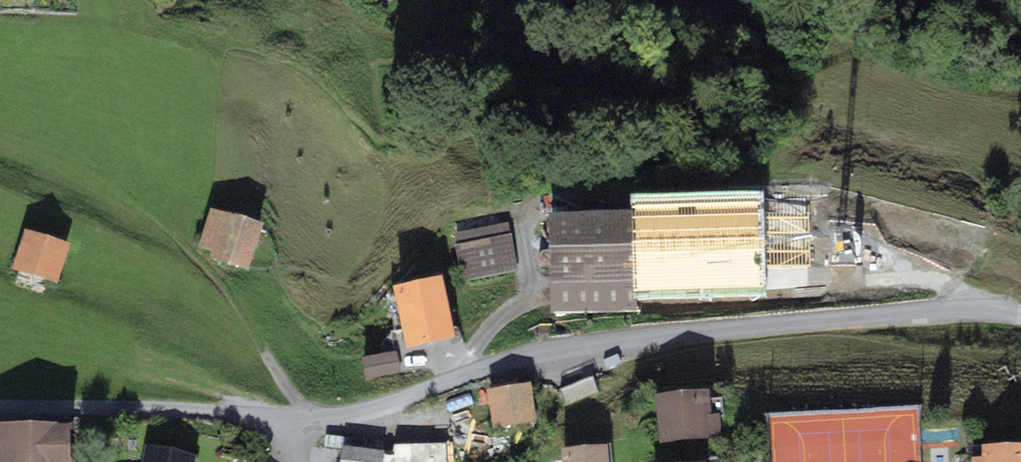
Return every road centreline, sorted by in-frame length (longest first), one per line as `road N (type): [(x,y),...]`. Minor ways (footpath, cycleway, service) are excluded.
road 1 (unclassified): [(1020,317),(867,316),(590,346),(358,411),(285,416)]
road 2 (track): [(969,312),(948,284),(903,276),(700,286),(677,275),(660,214),(633,197),(572,198),(512,214)]
road 3 (unclassified): [(285,416),(0,407)]

